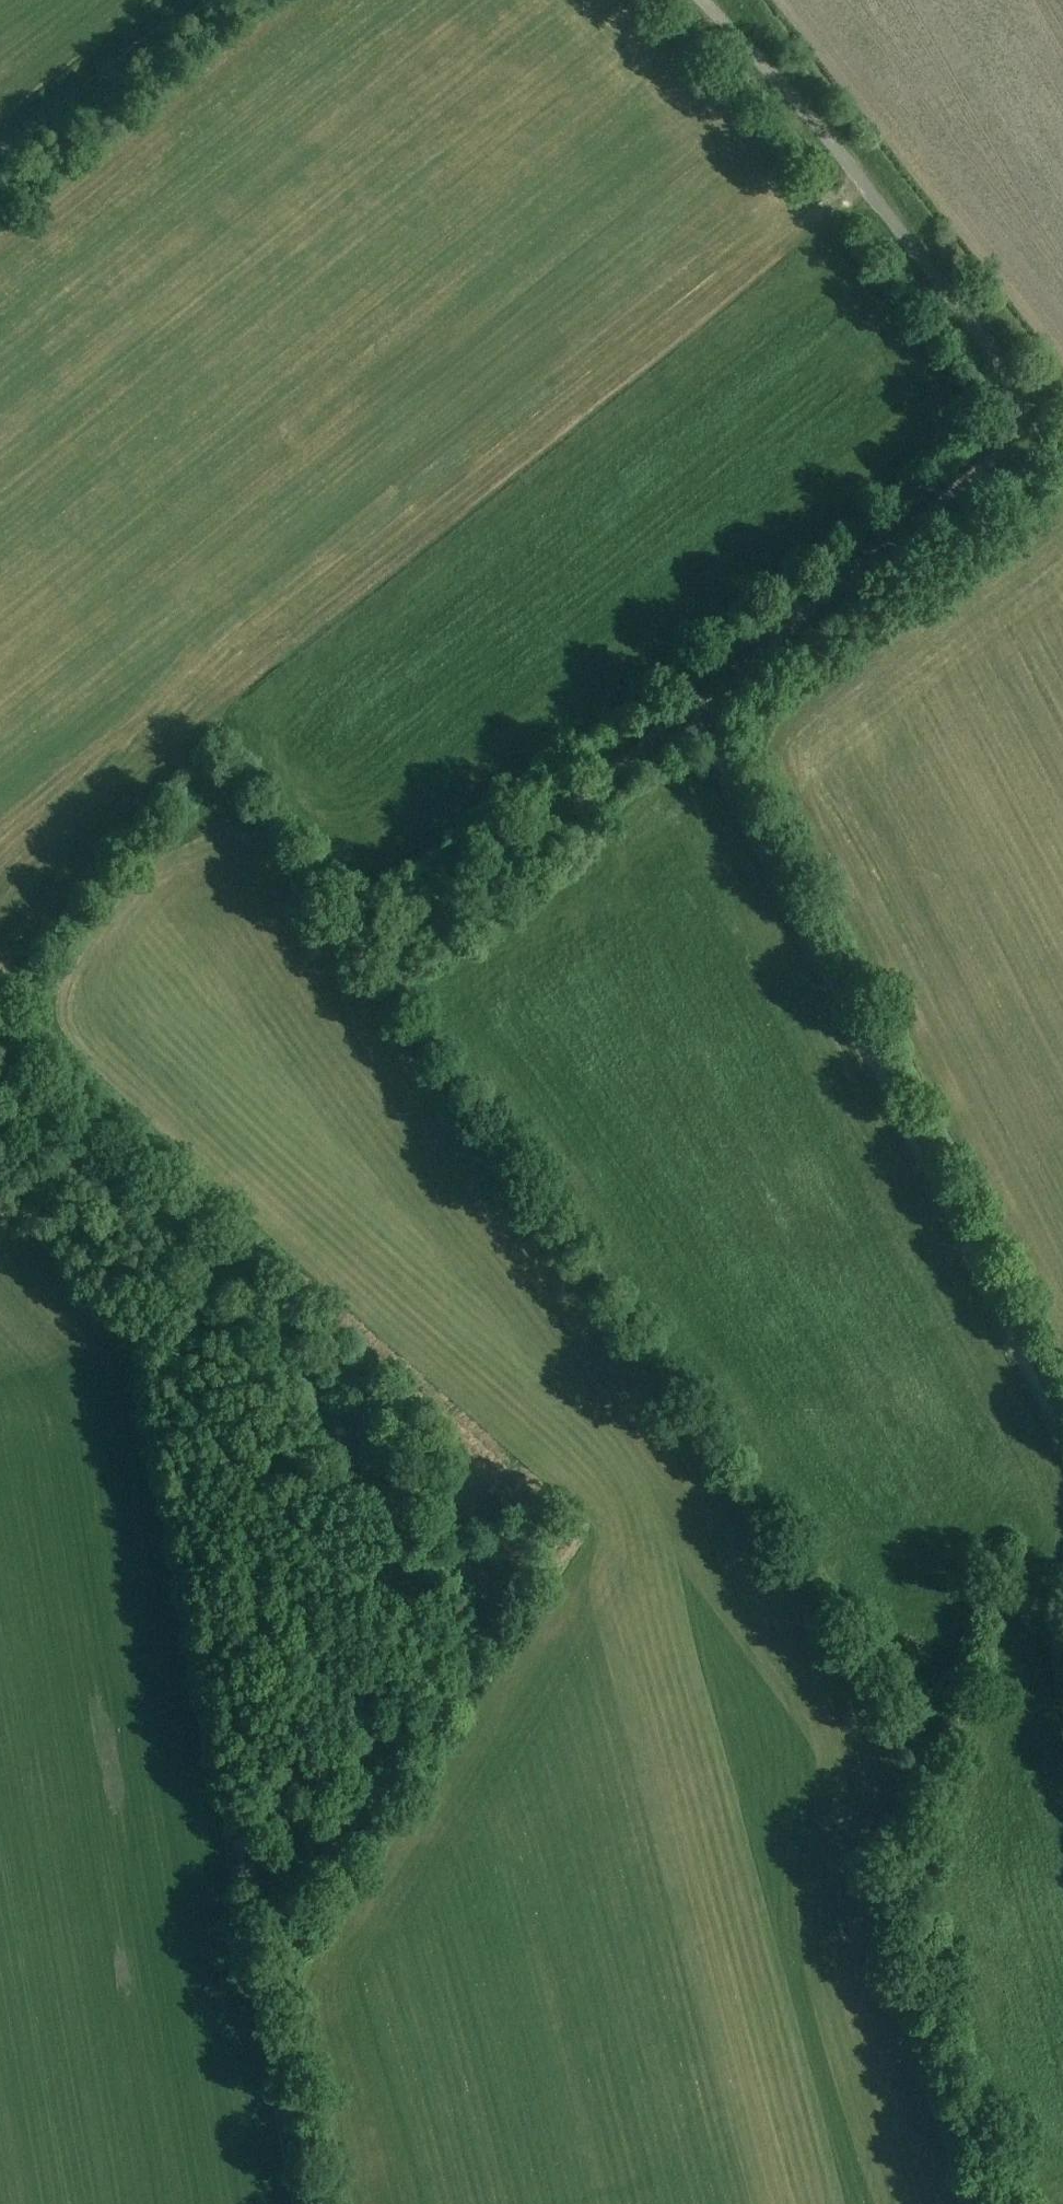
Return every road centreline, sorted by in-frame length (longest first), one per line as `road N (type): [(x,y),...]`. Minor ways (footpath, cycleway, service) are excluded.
road 1 (unclassified): [(566,813),(997,454),(1021,409),(983,339),(884,210),(701,0)]
road 2 (track): [(566,813),(373,966)]
road 3 (track): [(191,0),(0,148)]

